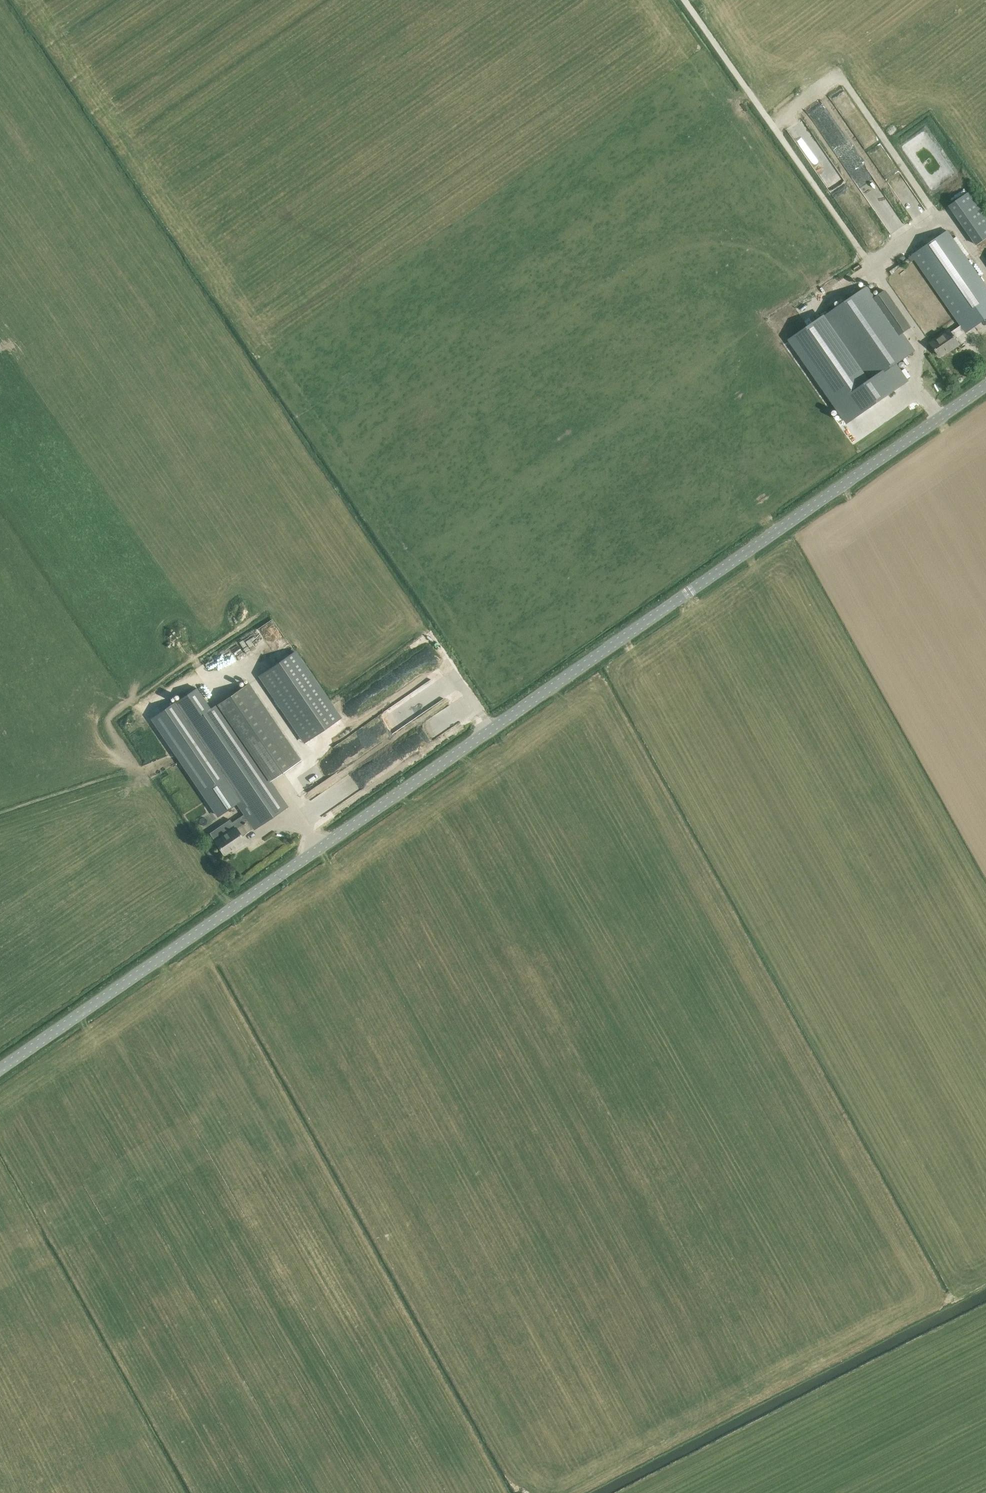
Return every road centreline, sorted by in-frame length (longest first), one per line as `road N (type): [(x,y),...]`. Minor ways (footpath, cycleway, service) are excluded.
road 1 (unclassified): [(0,1070),(985,387)]

